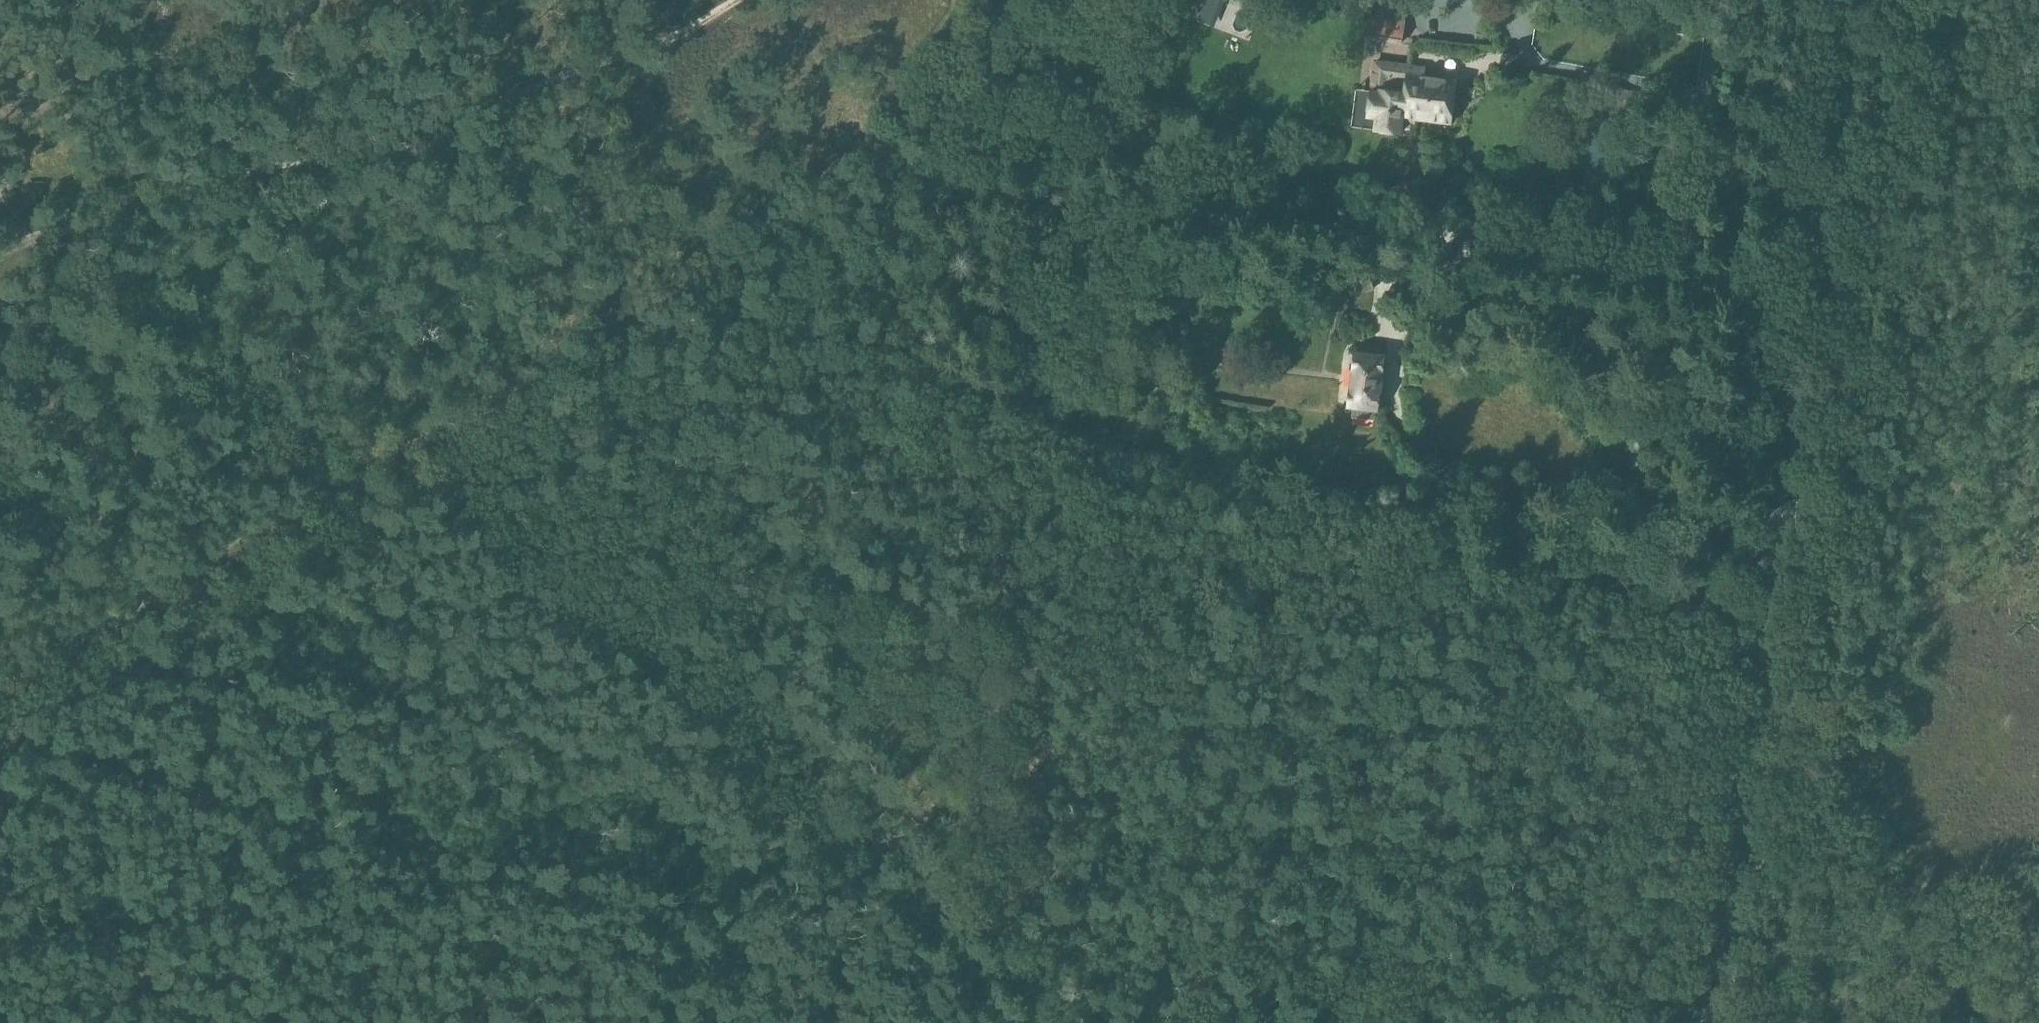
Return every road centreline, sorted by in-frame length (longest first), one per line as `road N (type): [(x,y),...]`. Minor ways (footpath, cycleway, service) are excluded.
road 1 (secondary): [(1718,1022),(1851,0)]

